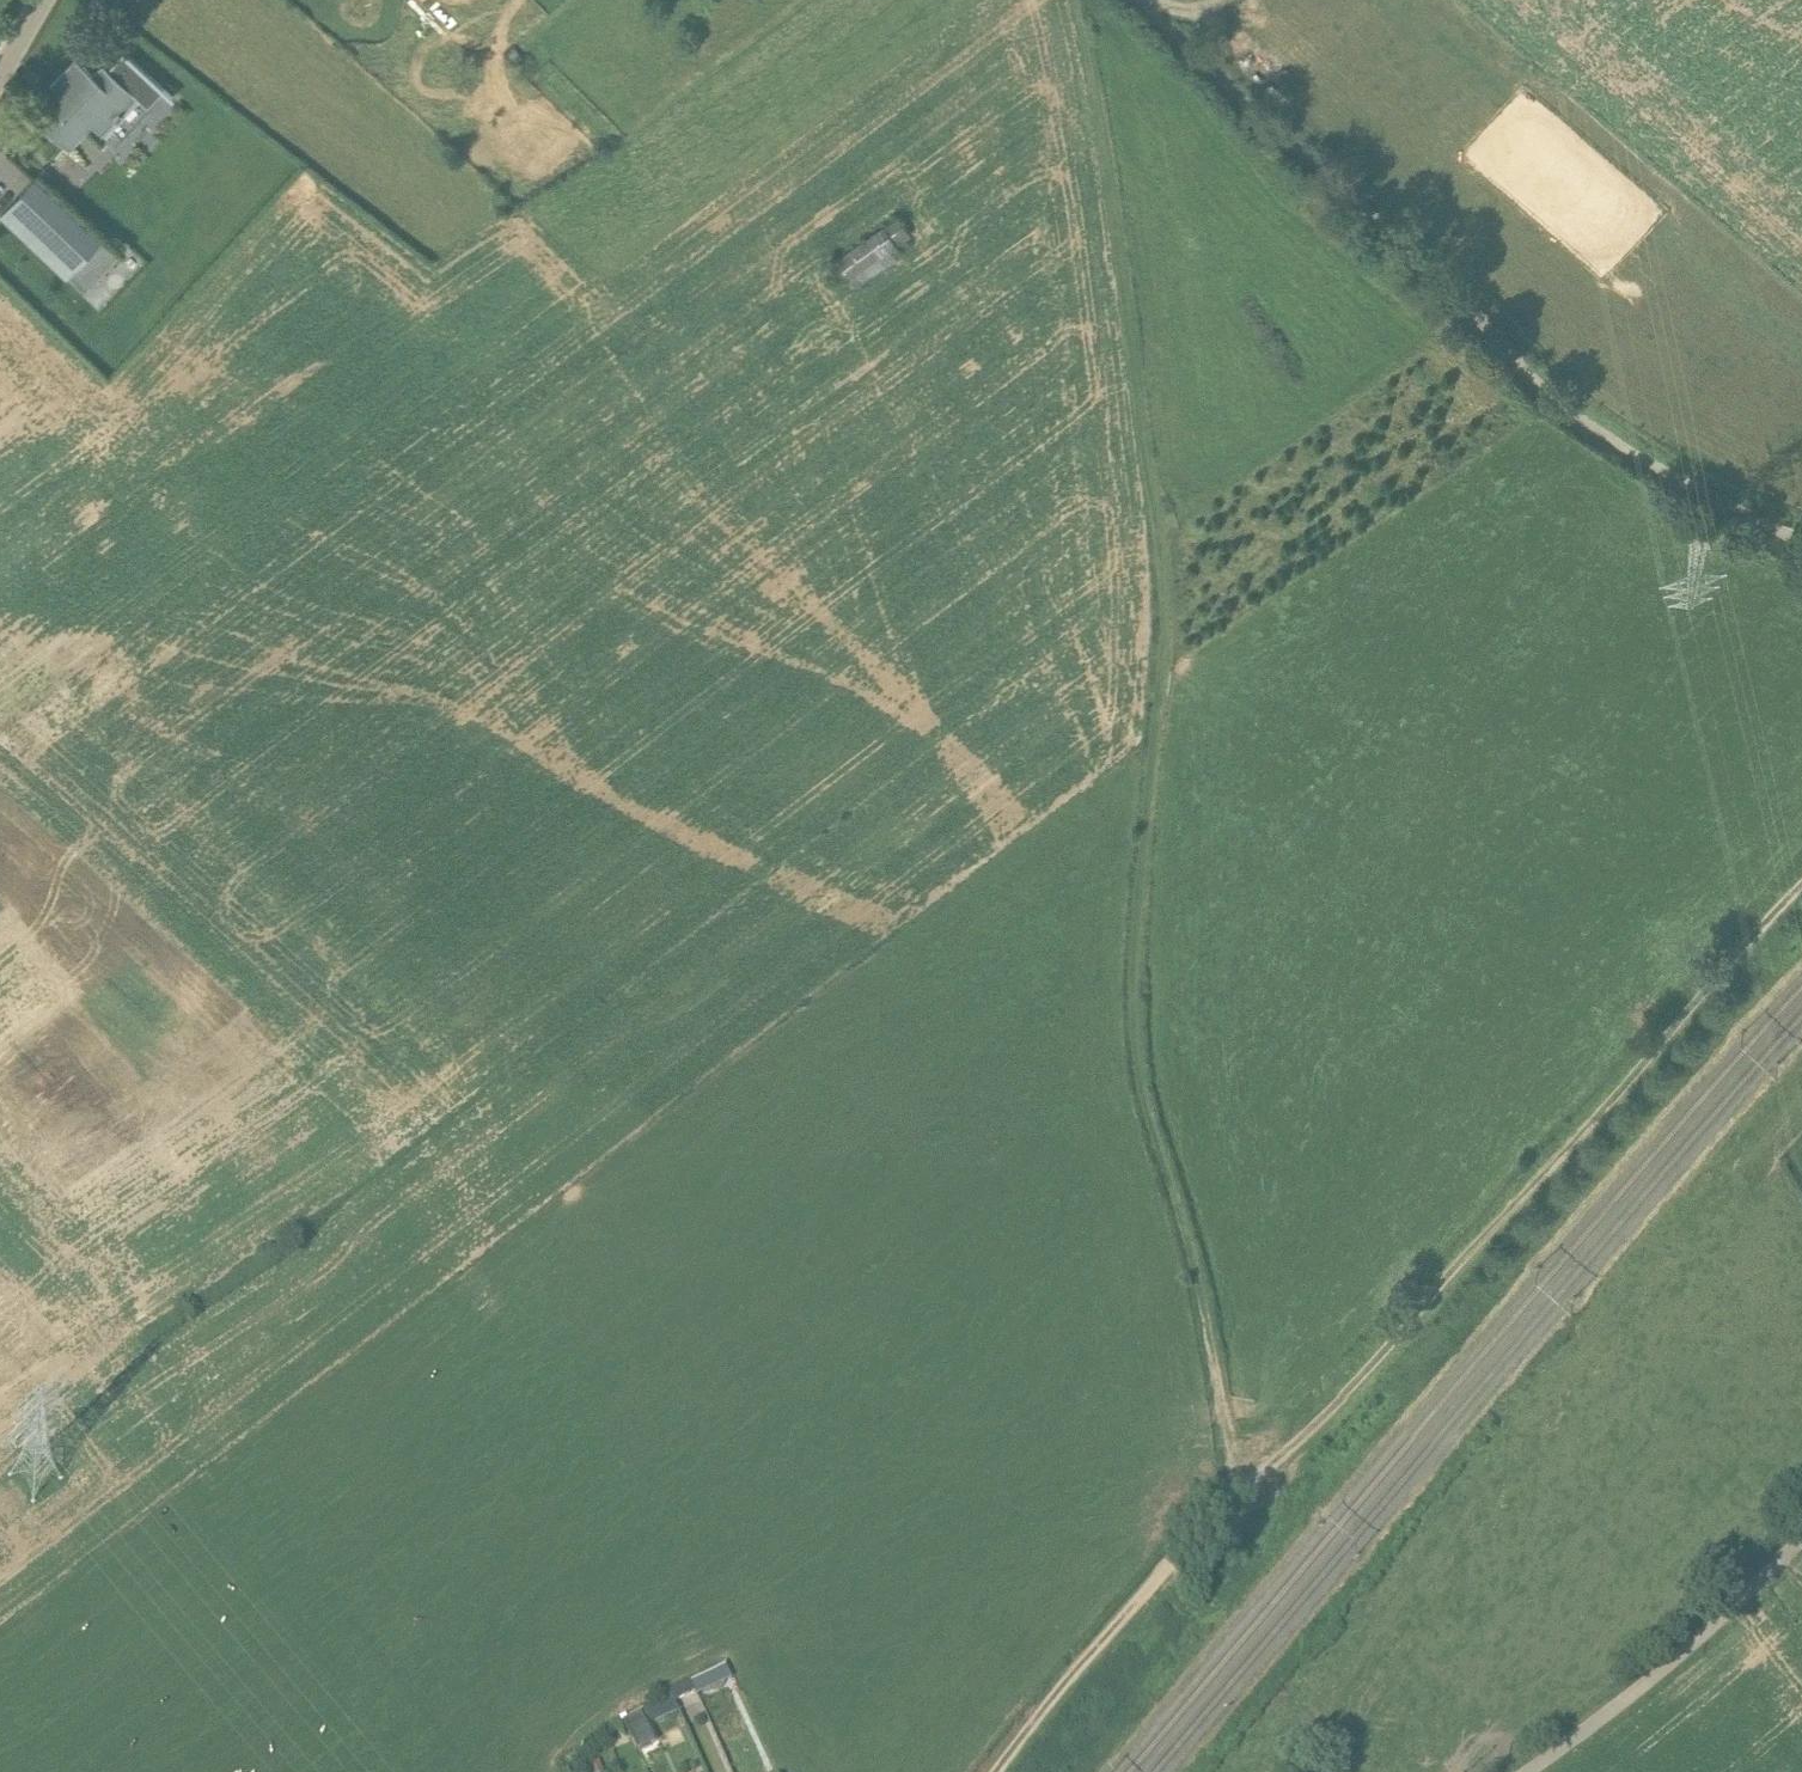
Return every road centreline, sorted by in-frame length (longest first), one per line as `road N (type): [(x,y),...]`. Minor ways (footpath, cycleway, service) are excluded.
road 1 (track): [(1074,0),(1120,261),(1163,585),(1134,952),(1139,1067),(1230,1453),(1248,1481)]
road 2 (unclassified): [(1801,545),(1682,485),(1560,407),(1427,269),(1137,0)]
road 3 (track): [(1248,1481),(1319,1421),(1577,1146),(1801,887)]
road 4 (track): [(1248,1481),(1122,1615),(995,1771)]
road 5 (unclassified): [(1527,1771),(1673,1657),(1801,1536)]

